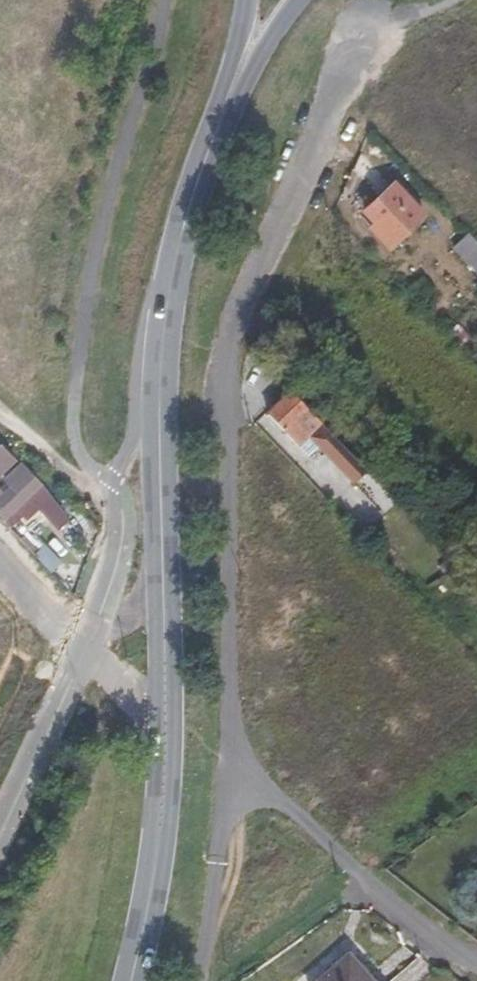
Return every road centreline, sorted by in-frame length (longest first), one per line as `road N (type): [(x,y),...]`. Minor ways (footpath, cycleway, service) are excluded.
road 1 (residential): [(231,769),(225,355),(366,13)]
road 2 (primary): [(167,308),(160,844),(132,980)]
road 3 (residential): [(231,769),(476,970)]
road 4 (primary): [(251,49),(187,225),(167,308)]
road 5 (unclassified): [(198,980),(231,769)]
road 6 (unclassified): [(81,642),(0,816)]
road 7 (primary): [(167,308),(131,446),(109,479)]
road 8 (residential): [(115,508),(0,409)]
road 9 (track): [(356,867),(476,778)]
road 10 (unclassified): [(115,508),(111,553),(81,642)]

